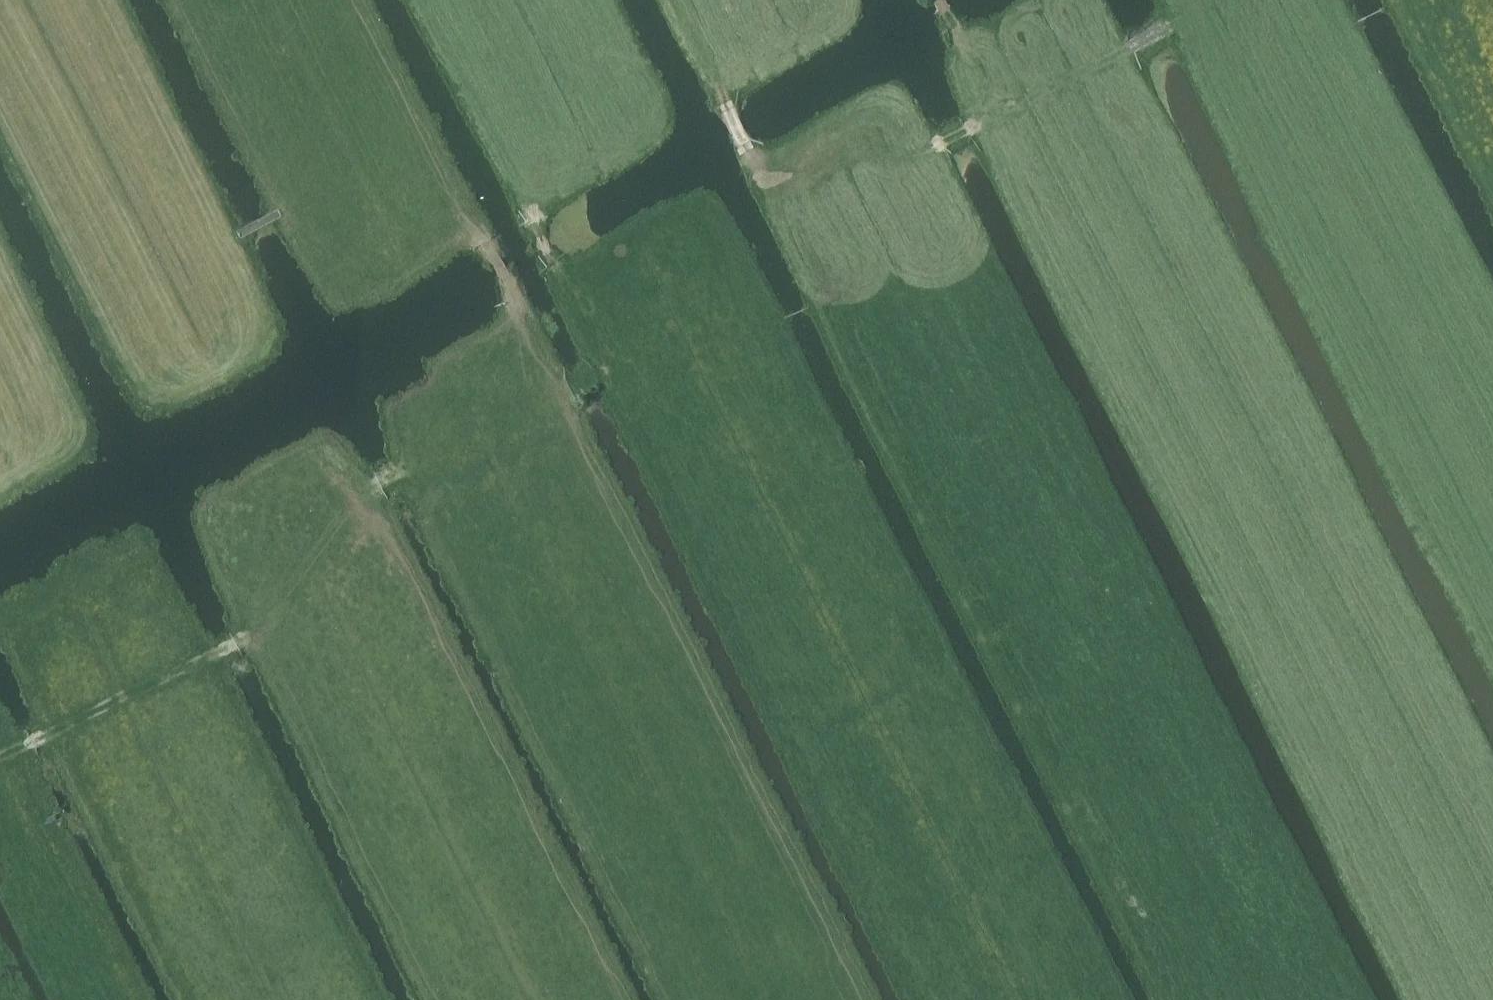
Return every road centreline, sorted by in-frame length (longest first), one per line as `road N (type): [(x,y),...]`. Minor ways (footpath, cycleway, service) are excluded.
road 1 (track): [(0,757),(254,637)]

